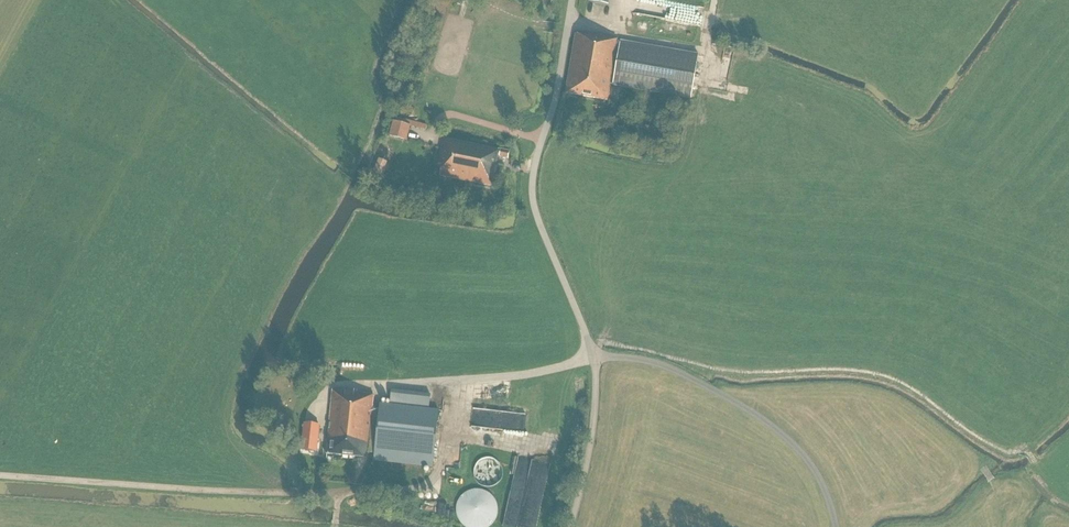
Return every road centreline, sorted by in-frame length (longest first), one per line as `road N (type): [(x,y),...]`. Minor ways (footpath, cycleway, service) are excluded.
road 1 (unclassified): [(836,526),(812,467),(775,429),(671,370),(594,357),(533,200),(572,0)]
road 2 (track): [(450,380),(441,465),(424,487),(336,494),(0,477)]

